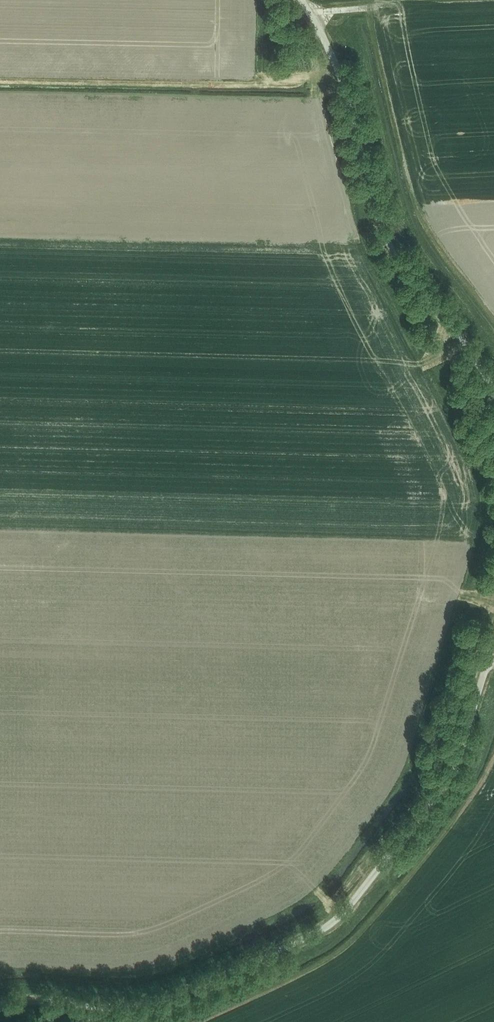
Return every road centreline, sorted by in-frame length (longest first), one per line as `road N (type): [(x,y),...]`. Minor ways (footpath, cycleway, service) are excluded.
road 1 (unclassified): [(0,1005),(155,1002),(330,925),(448,778),(493,642)]
road 2 (unclassified): [(493,393),(393,252),(344,86),(302,0)]

